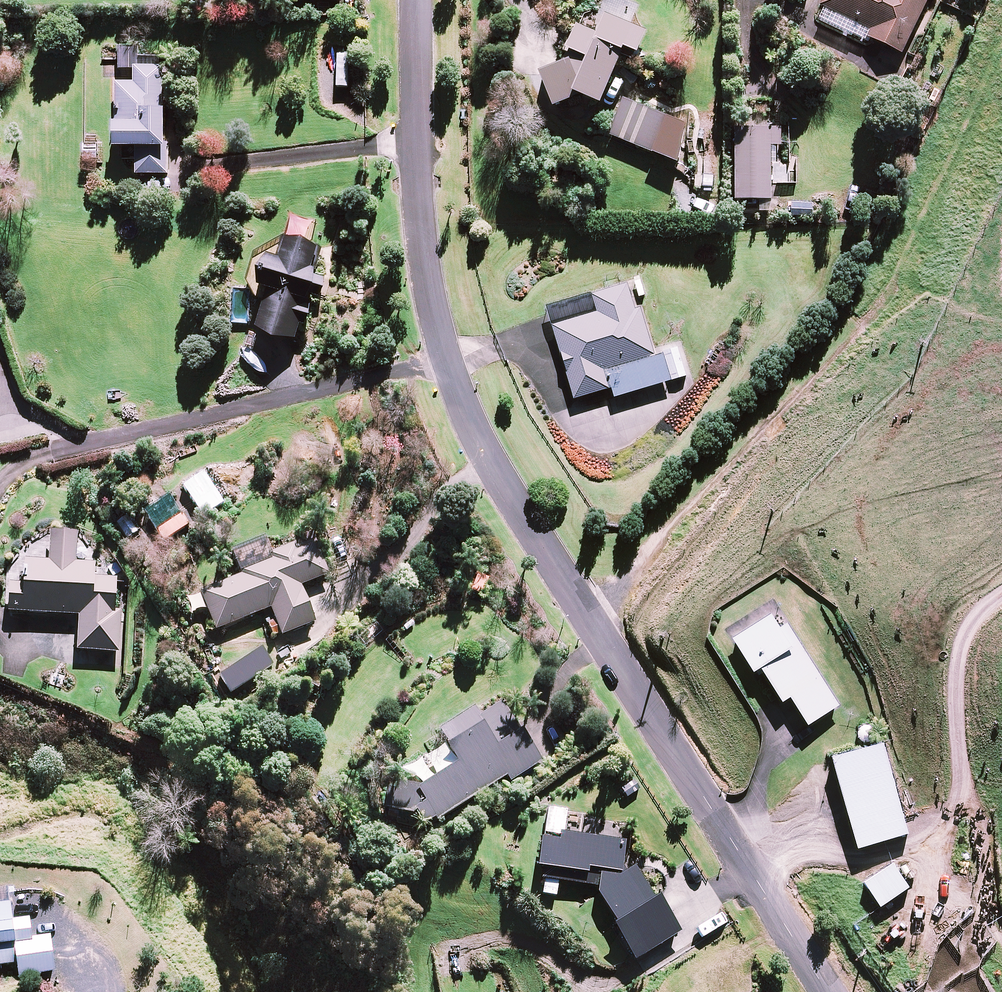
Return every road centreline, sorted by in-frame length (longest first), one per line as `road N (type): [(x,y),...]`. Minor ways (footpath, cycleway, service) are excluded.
road 1 (unclassified): [(500,475),(828,991)]
road 2 (residential): [(446,356),(52,451)]
road 3 (residential): [(418,0),(421,263),(446,356)]
road 4 (track): [(918,852),(960,795),(959,654),(970,624),(1001,594)]
road 5 (track): [(918,852),(928,875),(957,894),(1001,951)]
road 6 (residential): [(446,356),(500,475)]

